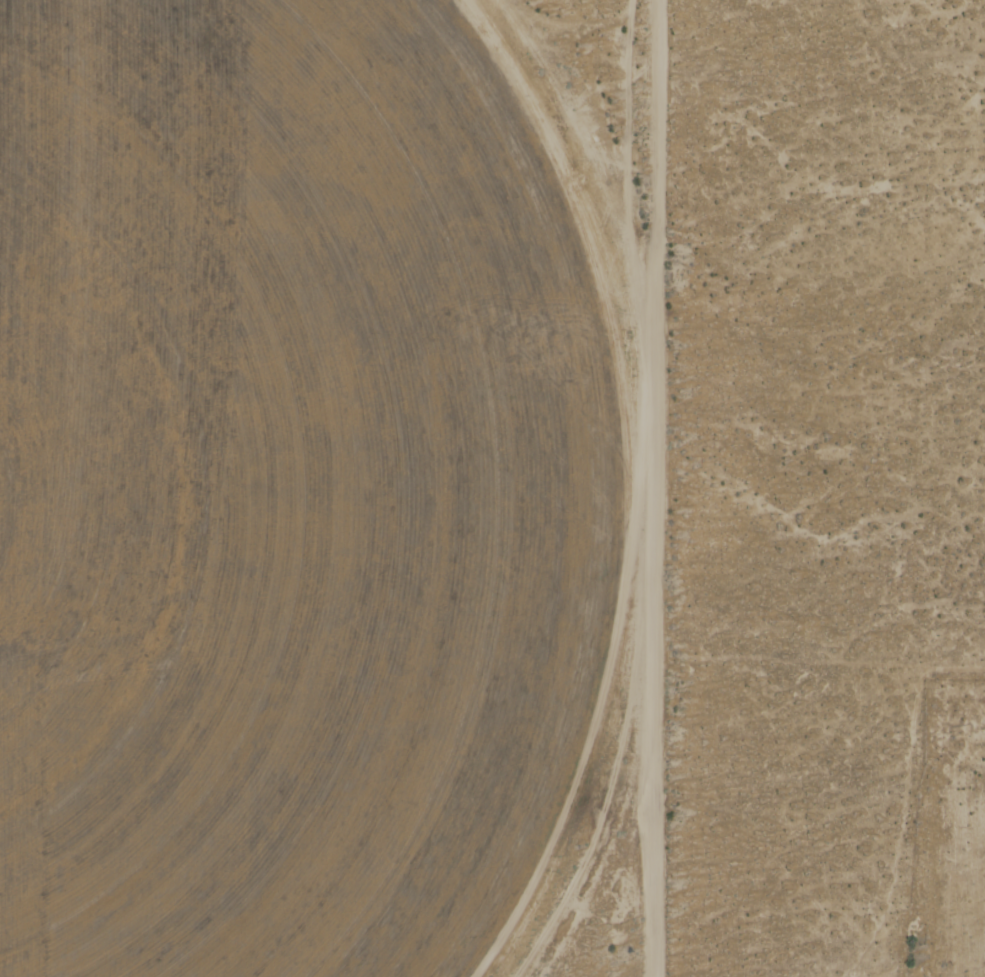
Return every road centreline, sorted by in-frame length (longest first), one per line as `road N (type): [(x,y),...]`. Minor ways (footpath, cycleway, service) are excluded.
road 1 (residential): [(656,976),(646,0)]

